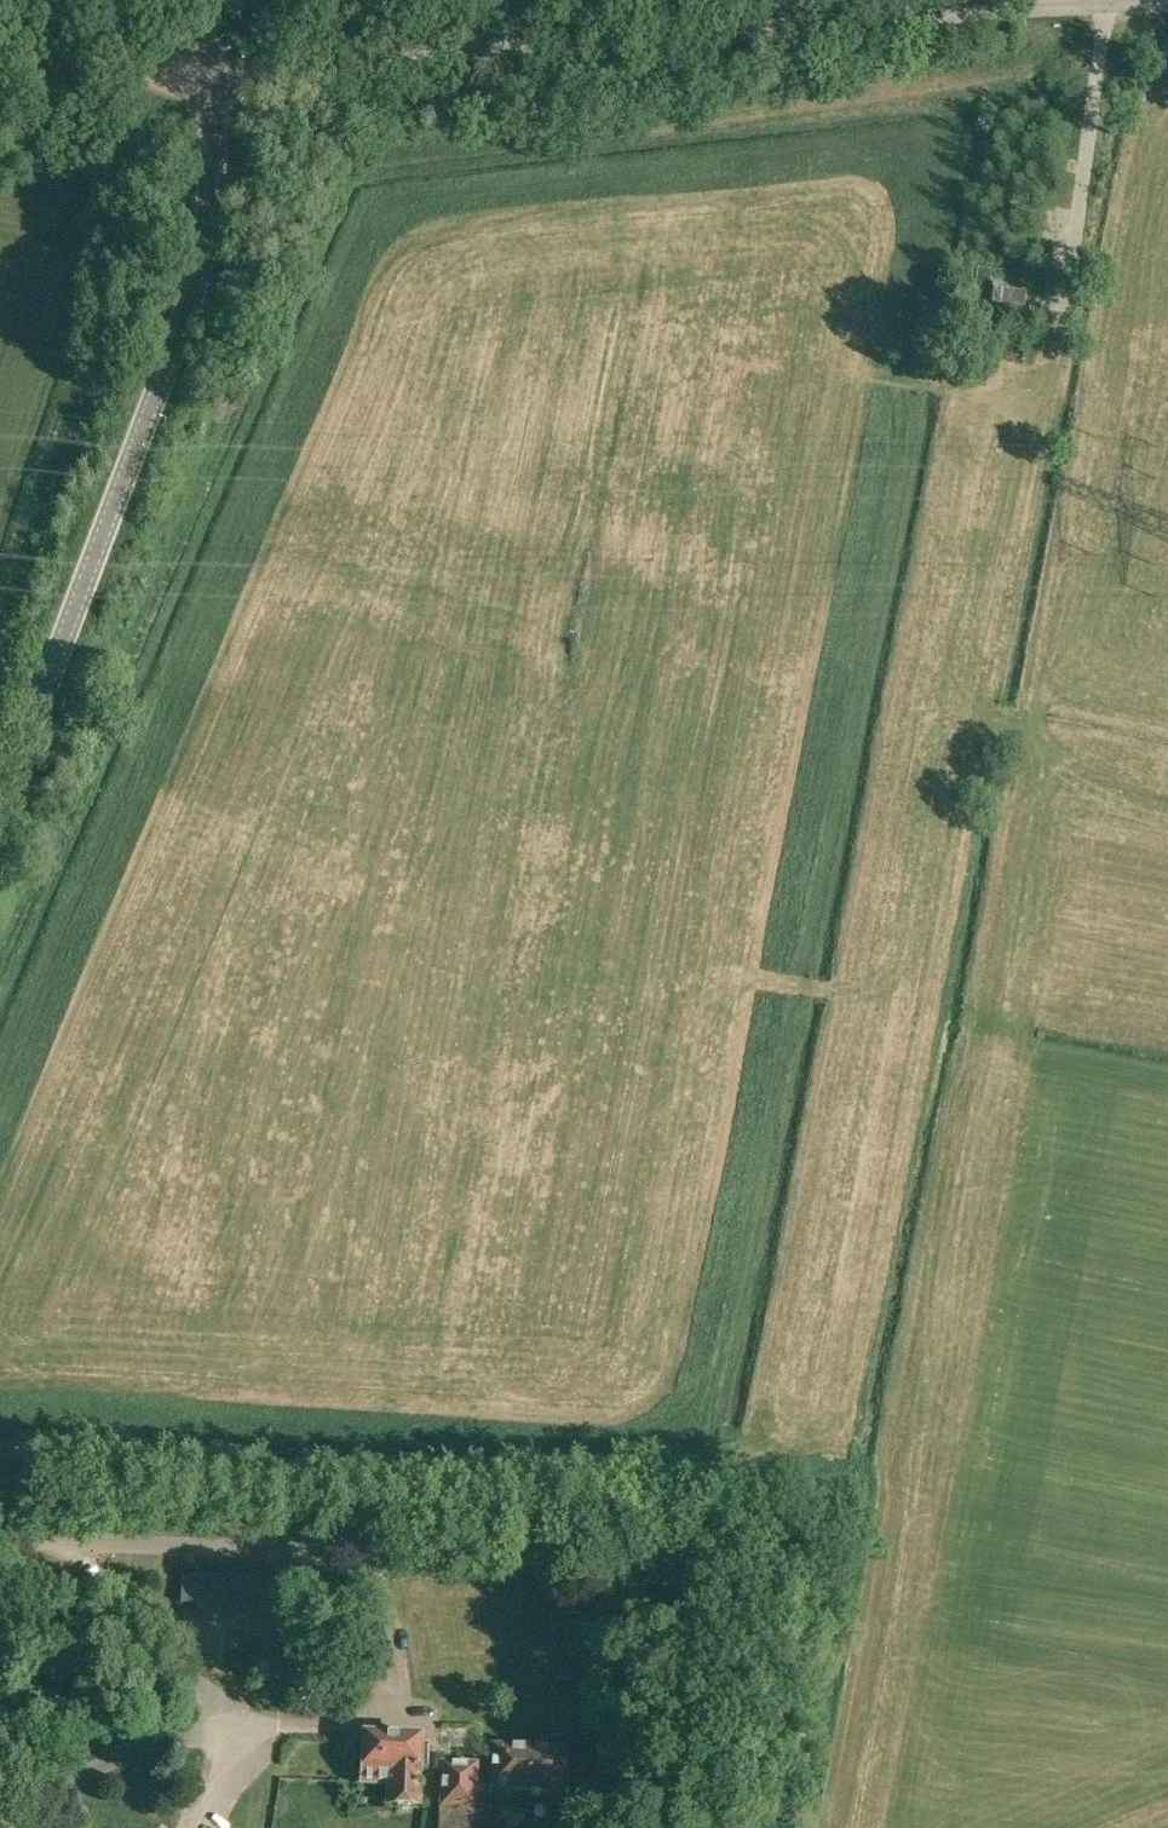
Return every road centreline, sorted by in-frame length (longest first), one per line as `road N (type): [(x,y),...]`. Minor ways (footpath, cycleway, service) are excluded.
road 1 (unclassified): [(1167,10),(211,78)]
road 2 (tertiary): [(0,811),(199,269),(213,181),(211,78)]
road 3 (track): [(211,78),(0,70)]

